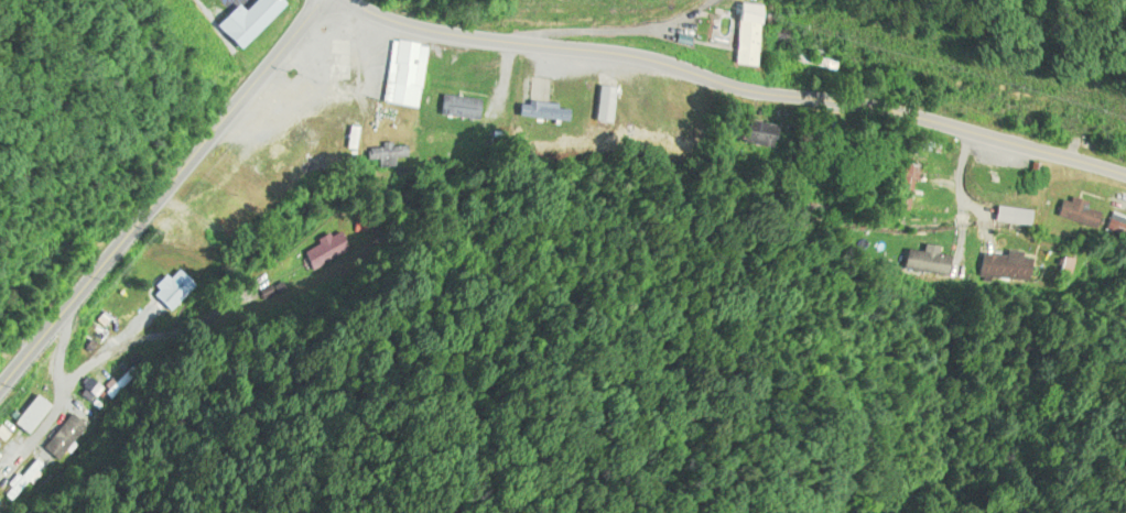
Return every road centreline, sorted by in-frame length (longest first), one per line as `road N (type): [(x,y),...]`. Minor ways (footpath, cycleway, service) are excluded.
road 1 (secondary): [(349,0),(447,35),(641,56),(745,88),(877,106),(1125,174)]
road 2 (residential): [(819,98),(832,438),(1004,462)]
road 3 (secondary): [(0,385),(319,0)]
road 4 (residential): [(67,305),(140,447),(156,491),(150,512)]

